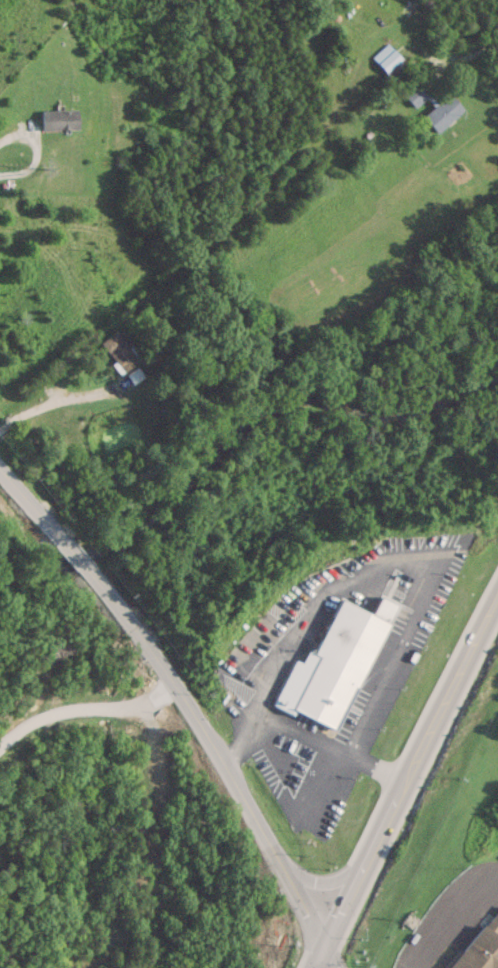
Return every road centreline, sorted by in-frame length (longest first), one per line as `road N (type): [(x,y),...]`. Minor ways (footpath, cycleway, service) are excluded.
road 1 (primary): [(317,967),(497,596)]
road 2 (tertiary): [(326,950),(180,697),(119,610)]
road 3 (tertiary): [(119,610),(0,472)]

